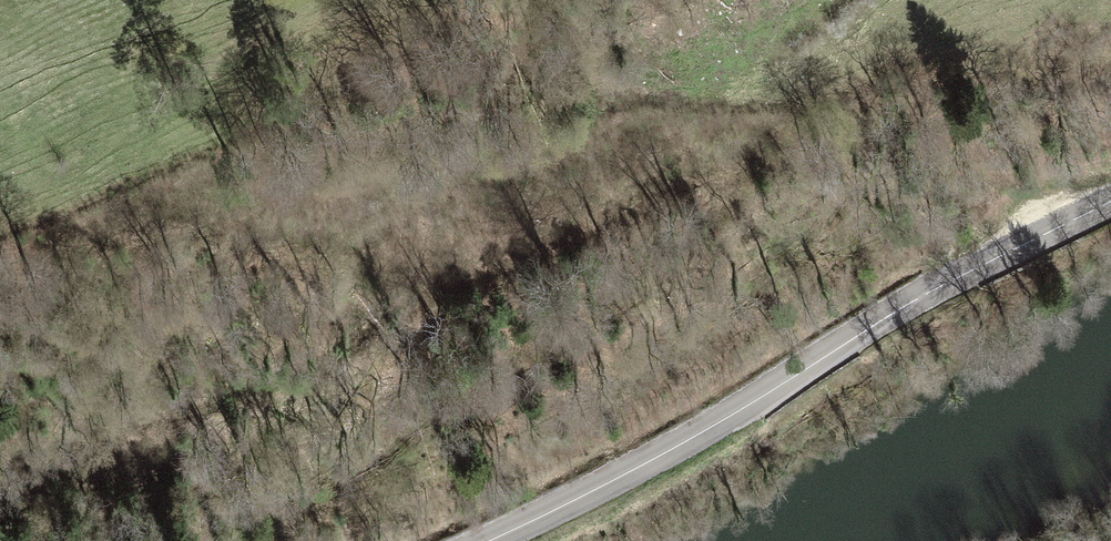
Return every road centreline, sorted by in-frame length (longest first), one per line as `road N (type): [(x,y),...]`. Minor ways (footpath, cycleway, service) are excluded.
road 1 (track): [(0,472),(308,369),(667,184),(705,173),(724,178),(732,191),(720,212),(567,311),(445,406)]
road 2 (secondary): [(1110,203),(592,500),(500,540)]

